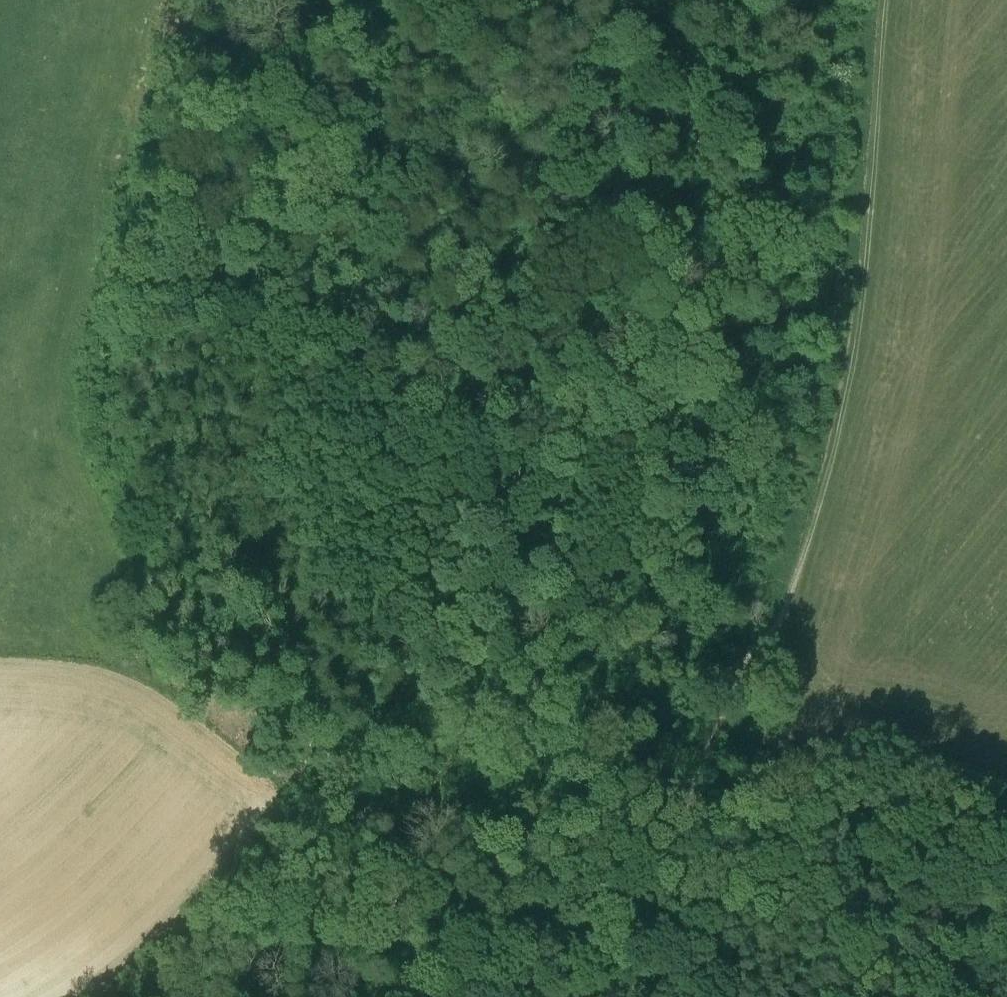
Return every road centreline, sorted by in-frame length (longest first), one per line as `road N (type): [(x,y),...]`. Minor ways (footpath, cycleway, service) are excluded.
road 1 (track): [(688,811),(749,831),(907,817),(978,856)]
road 2 (track): [(946,996),(978,856)]

